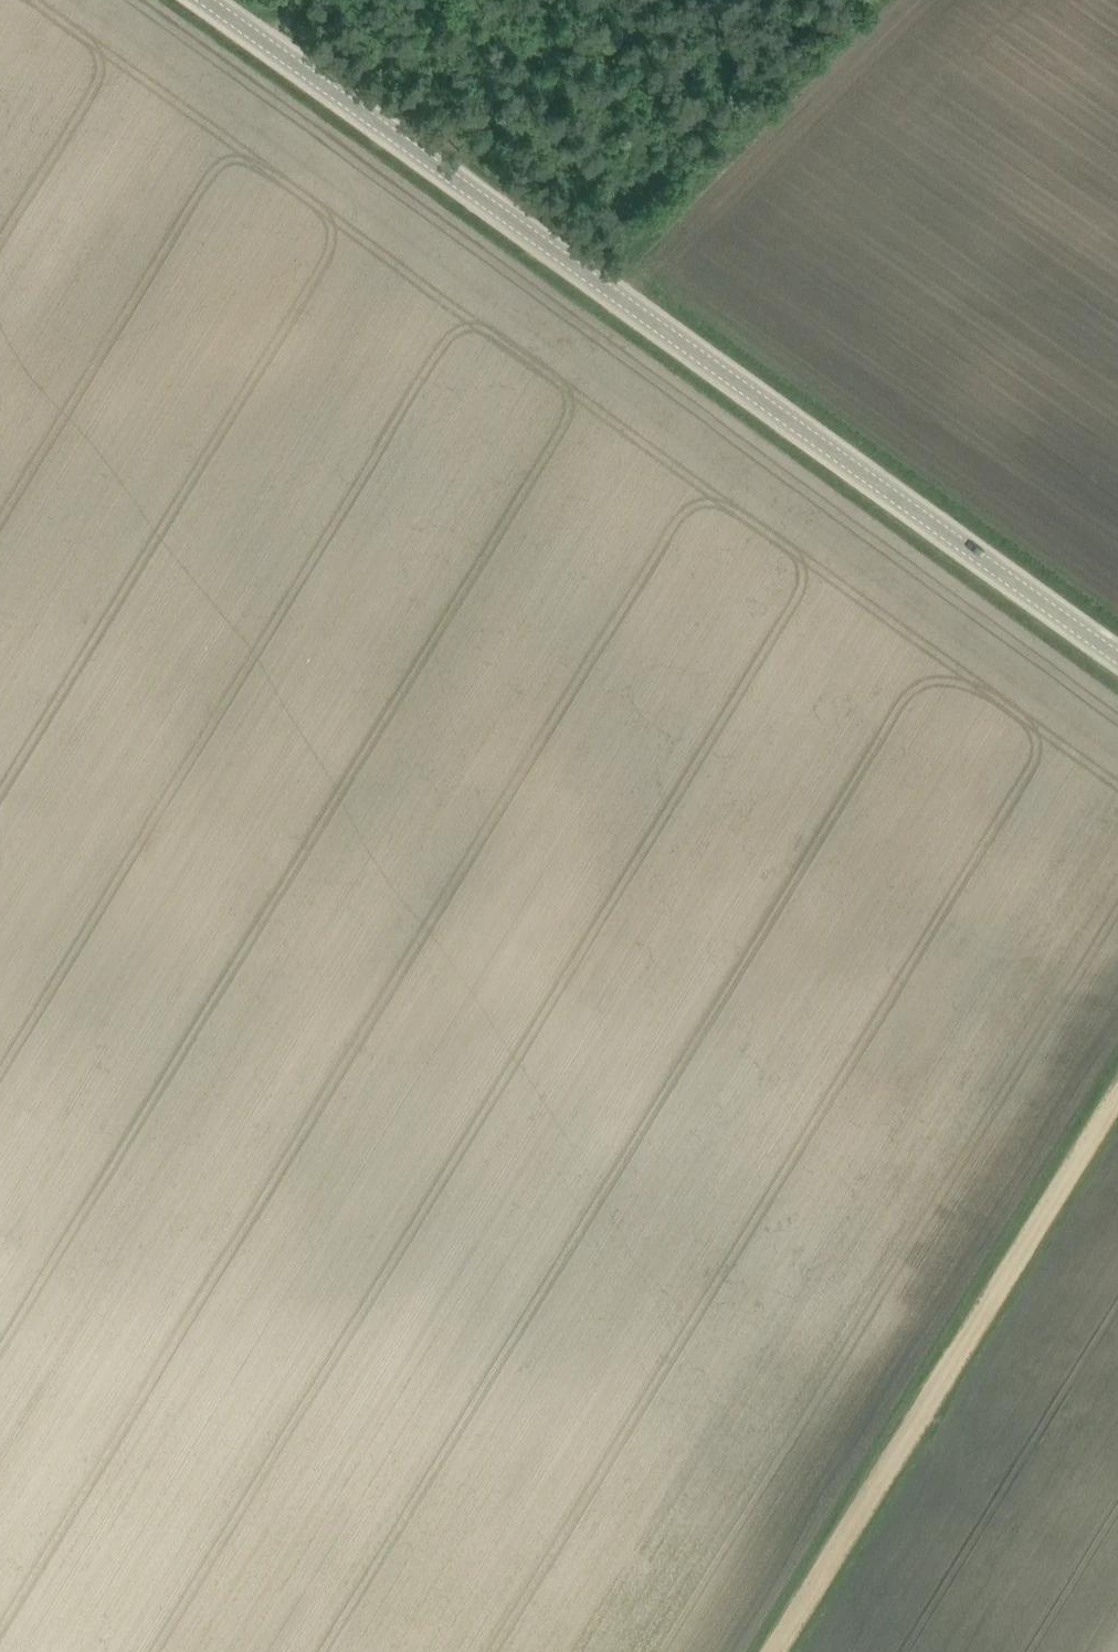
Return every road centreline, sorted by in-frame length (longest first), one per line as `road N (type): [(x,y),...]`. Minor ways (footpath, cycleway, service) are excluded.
road 1 (tertiary): [(1117,653),(212,0)]
road 2 (track): [(786,1651),(1117,1103)]

